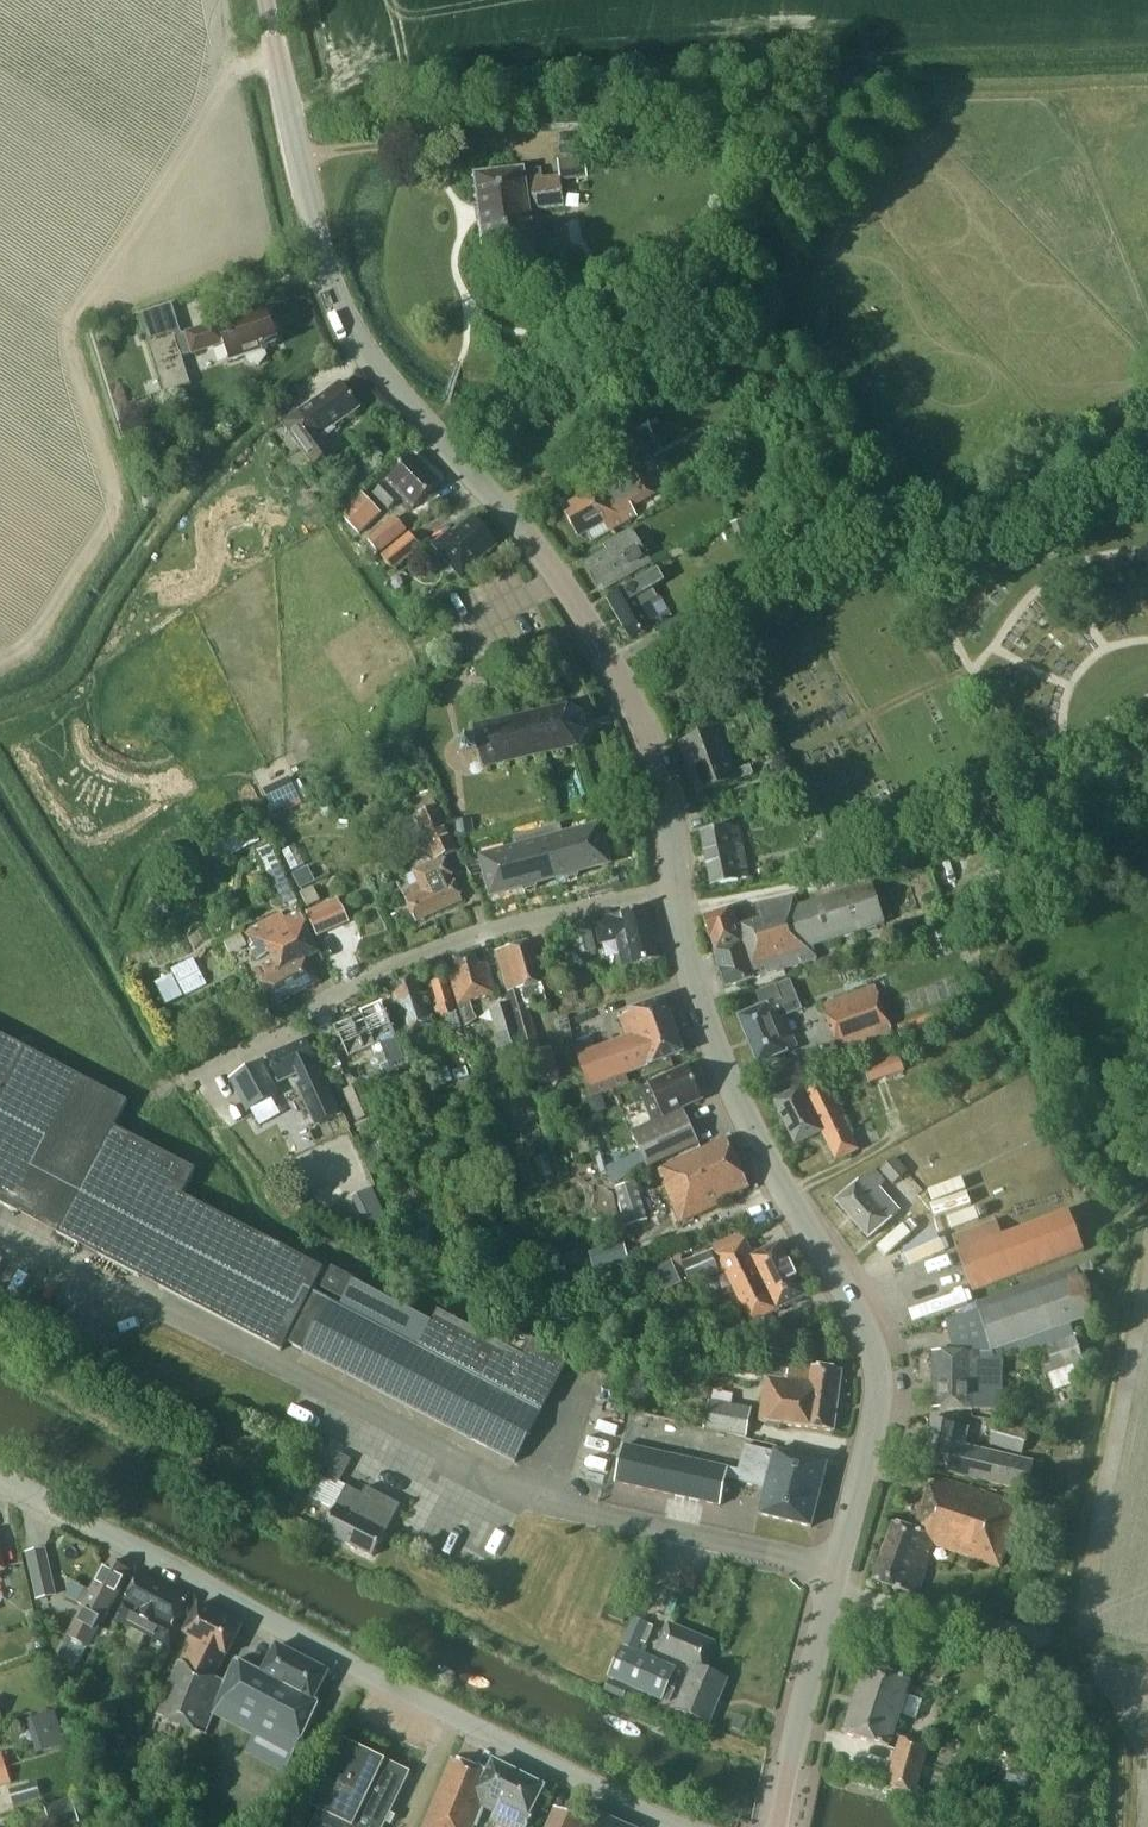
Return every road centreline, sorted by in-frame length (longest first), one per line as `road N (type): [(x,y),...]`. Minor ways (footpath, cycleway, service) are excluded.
road 1 (secondary): [(675,886),(658,772),(602,648),(527,538),(360,350),(317,244),(264,0)]
road 2 (unclassified): [(684,1826),(438,1709),(0,1474)]
road 3 (secondary): [(831,1571),(877,1406),(872,1349),(731,1086),(700,1008),(675,886)]
road 4 (residential): [(831,1571),(566,1515),(192,1327)]
road 5 (residential): [(182,1074),(447,944),(675,886)]
road 6 (secondary): [(778,1826),(831,1571)]

